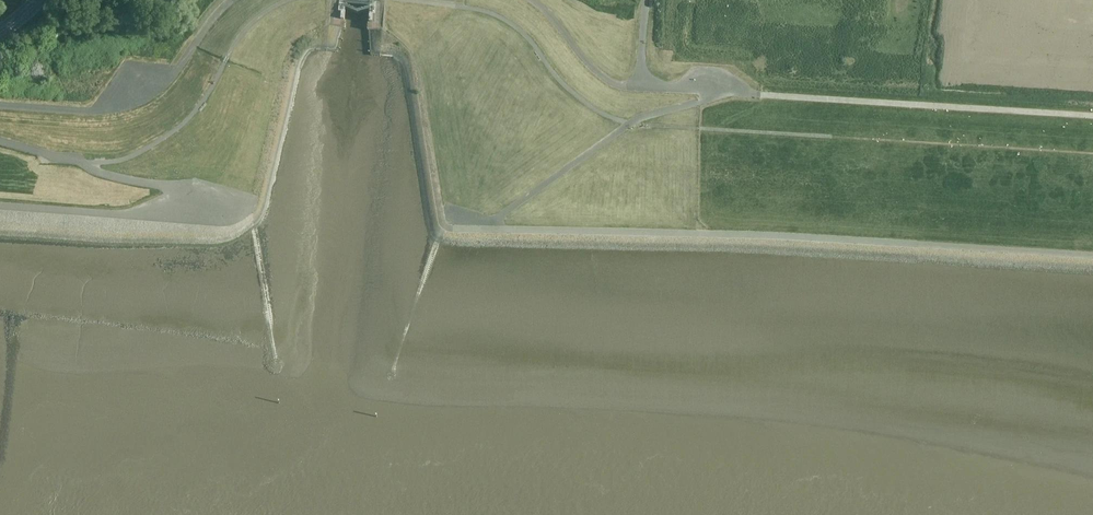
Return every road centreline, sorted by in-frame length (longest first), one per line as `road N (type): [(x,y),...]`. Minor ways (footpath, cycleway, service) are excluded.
road 1 (track): [(465,221),(487,230),(1092,256)]
road 2 (track): [(761,96),(1092,117)]
road 3 (track): [(214,201),(182,214),(117,218),(0,209)]
road 4 (unclassified): [(646,0),(647,83),(761,96)]
road 5 (track): [(631,126),(497,219),(465,221)]
road 6 (track): [(214,201),(256,198),(289,65)]
road 7 (track): [(465,221),(441,209),(419,75)]
road 8 (track): [(214,201),(67,165)]

